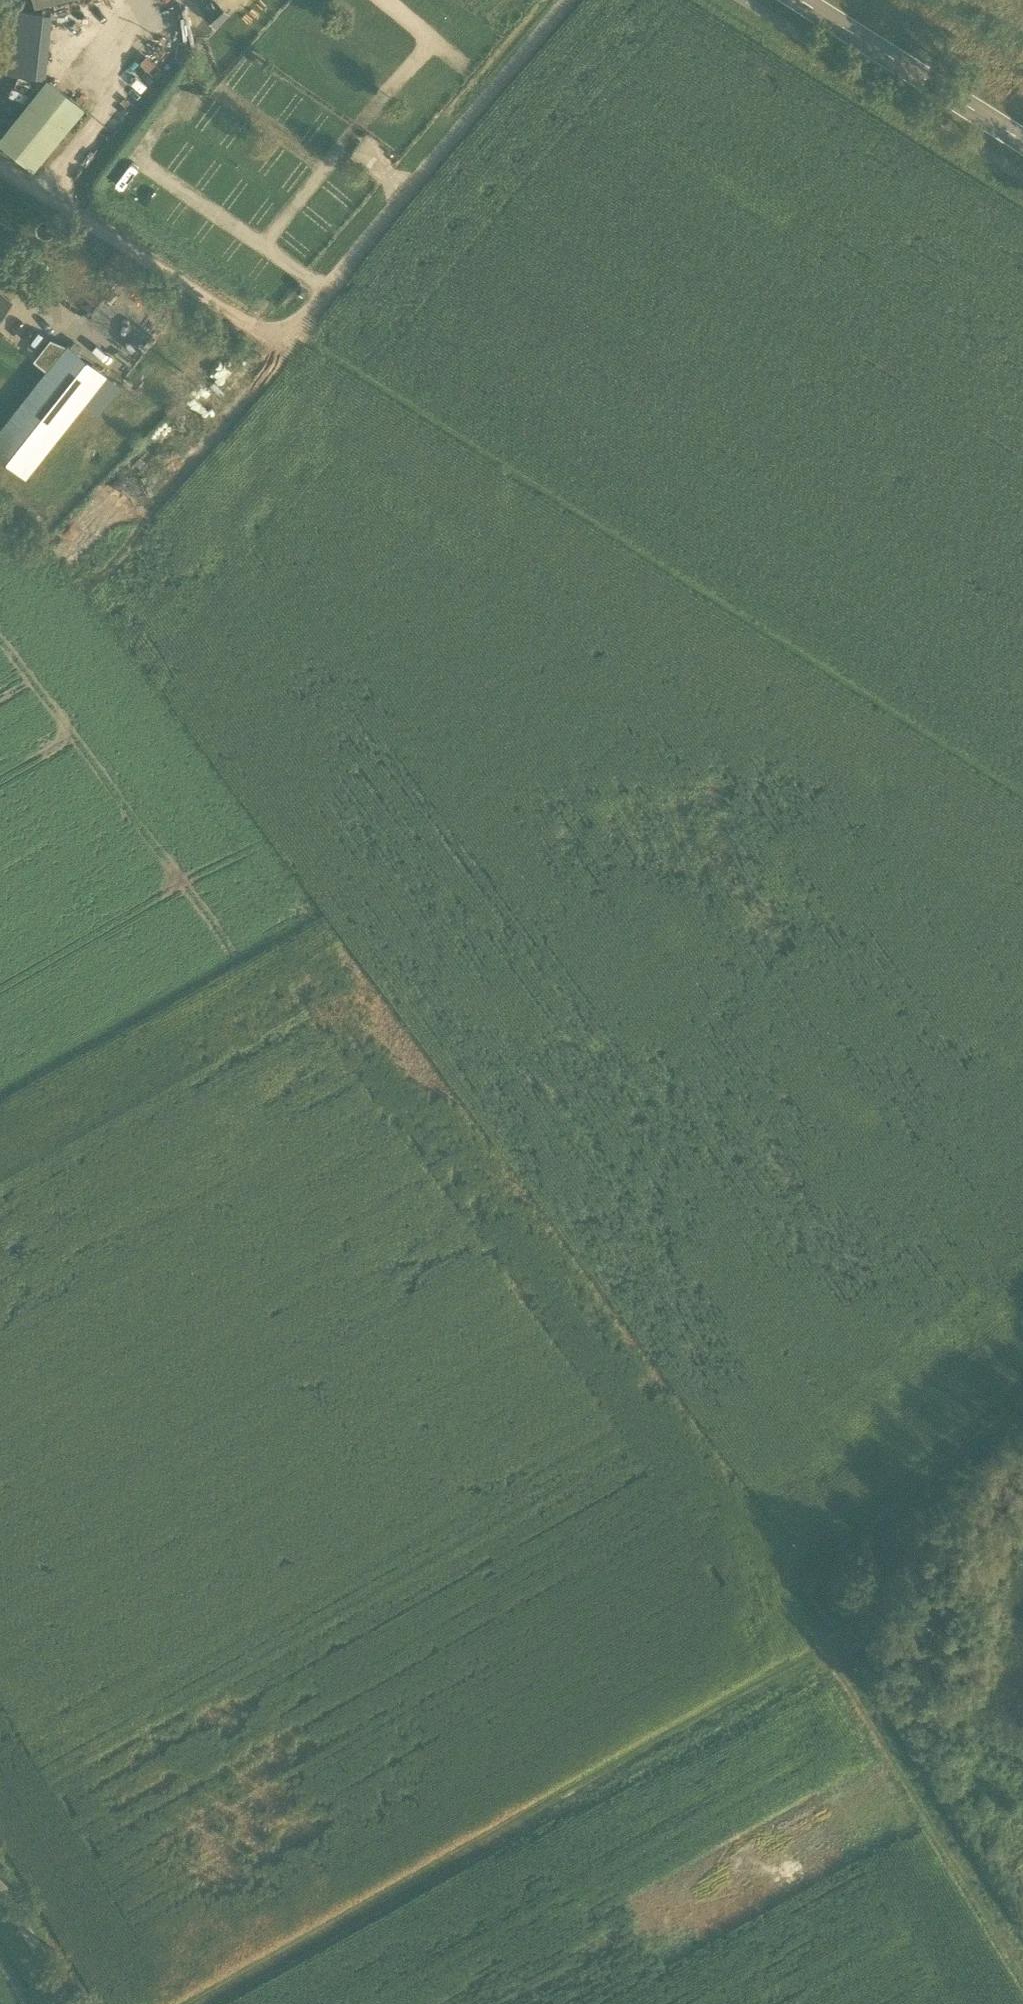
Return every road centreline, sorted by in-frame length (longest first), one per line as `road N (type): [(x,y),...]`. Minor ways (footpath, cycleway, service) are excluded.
road 1 (secondary): [(1022,139),(797,0)]
road 2 (unclassified): [(66,2003),(0,1890)]

